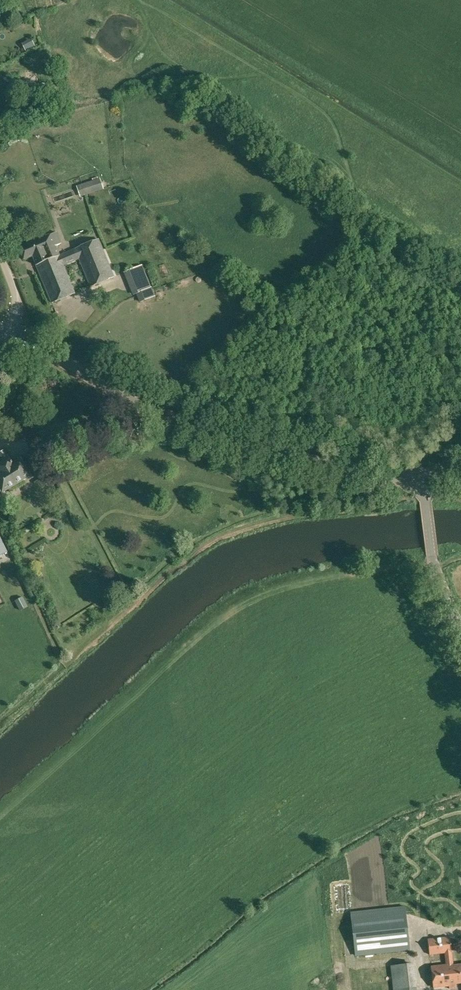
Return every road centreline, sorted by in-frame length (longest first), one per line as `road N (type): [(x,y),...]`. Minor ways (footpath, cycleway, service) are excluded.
road 1 (tertiary): [(424,475),(213,429),(12,339)]
road 2 (tertiary): [(460,635),(439,589),(424,475)]

